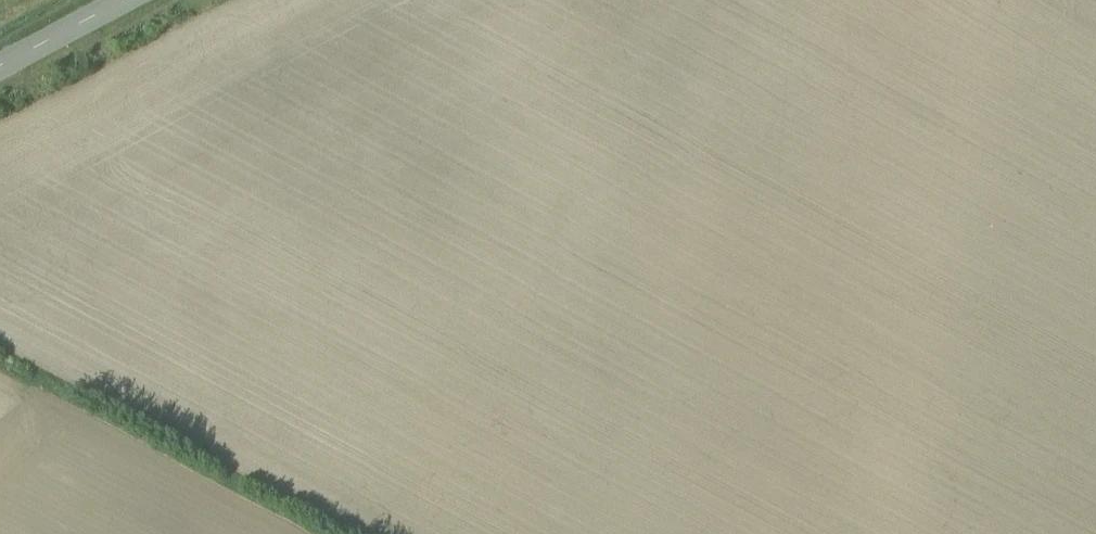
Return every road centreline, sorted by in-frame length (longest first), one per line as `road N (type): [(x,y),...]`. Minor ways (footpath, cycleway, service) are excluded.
road 1 (tertiary): [(0,68),(131,0)]

